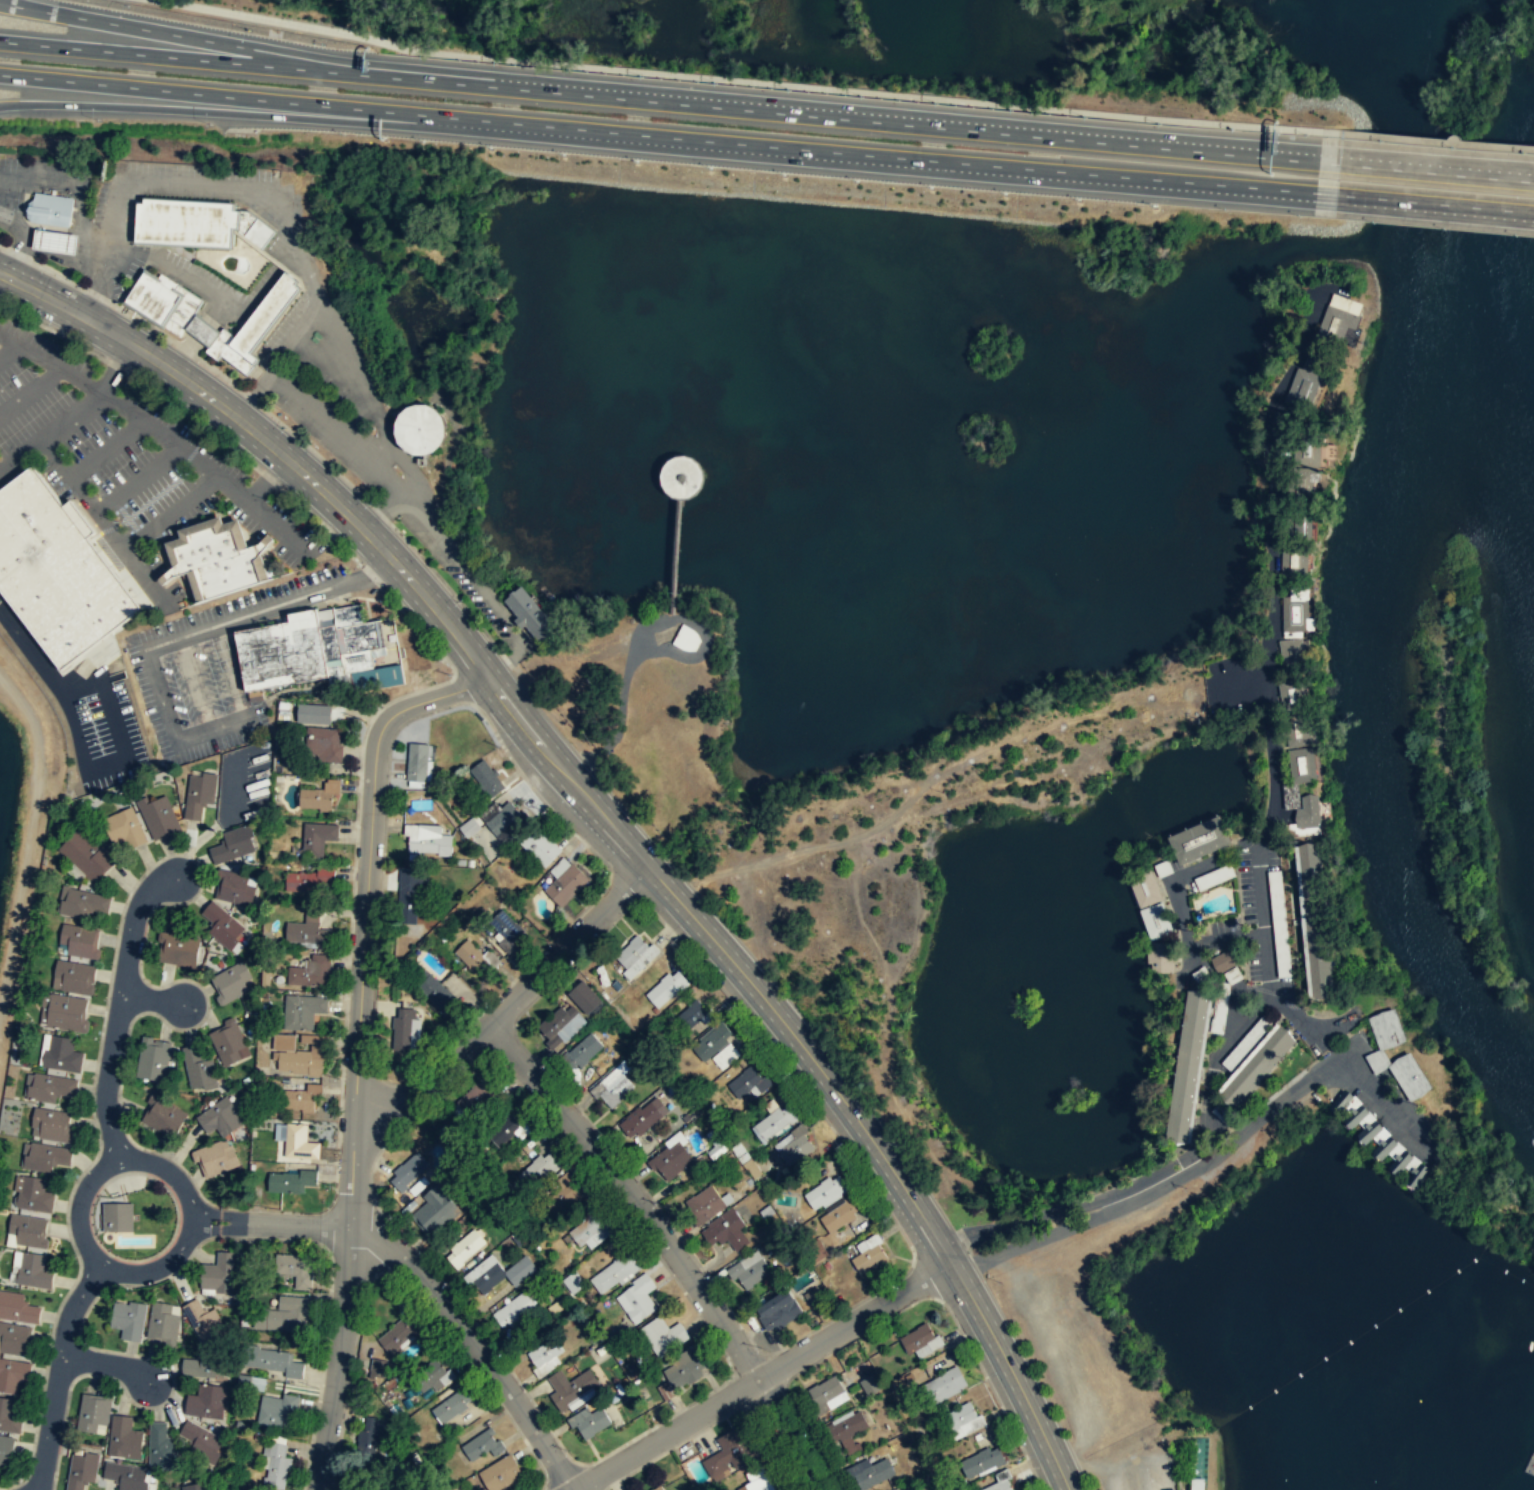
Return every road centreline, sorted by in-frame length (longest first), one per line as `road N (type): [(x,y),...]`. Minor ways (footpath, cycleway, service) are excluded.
road 1 (secondary): [(0,274),(129,344),(235,417),(339,505),(452,628),(565,777),(789,1033),(886,1164),(952,1264),(1068,1489)]
road 2 (residential): [(1325,294),(1272,424),(1273,635),(1266,666),(1276,796),(1270,835),(1253,864),(1261,958),(1216,1056),(1200,1148),(1087,1202),(966,1239),(952,1264)]
road 3 (motorway): [(1319,158),(326,72)]
road 4 (residential): [(486,675),(391,717),(375,749),(344,1314),(317,1489)]
road 5 (motorway): [(469,124),(1315,196)]
road 6 (residential): [(487,1028),(654,1227),(759,1379),(819,1489)]
road 7 (residential): [(952,1264),(978,1262),(1150,1194),(1344,1062),(1427,1147)]
road 8 (motorway): [(0,75),(469,124)]
road 9 (motorway): [(0,105),(469,124)]
road 10 (residential): [(952,1264),(575,1489)]
road 11 (residential): [(646,868),(487,1028),(355,1145)]
road 12 (residential): [(350,1229),(370,1230),(453,1316),(572,1489)]
road 13 (residential): [(121,1162),(85,1191),(82,1237),(112,1269),(153,1272),(184,1246),(191,1206),(180,1182),(159,1166),(121,1162)]
road 14 (track): [(0,1008),(39,780),(37,737),(0,677)]
road 15 (motorway): [(326,72),(0,1)]
road 16 (motorway): [(326,72),(0,41)]
road 17 (residential): [(121,1162),(106,1092),(135,916),(146,895),(176,878)]
road 18 (residential): [(100,1262),(69,1325),(35,1489)]
road 19 (motorway): [(1315,196),(1533,216)]
road 20 (motorway): [(1533,176),(1319,158)]
road 21 (residential): [(192,1219),(350,1229)]

